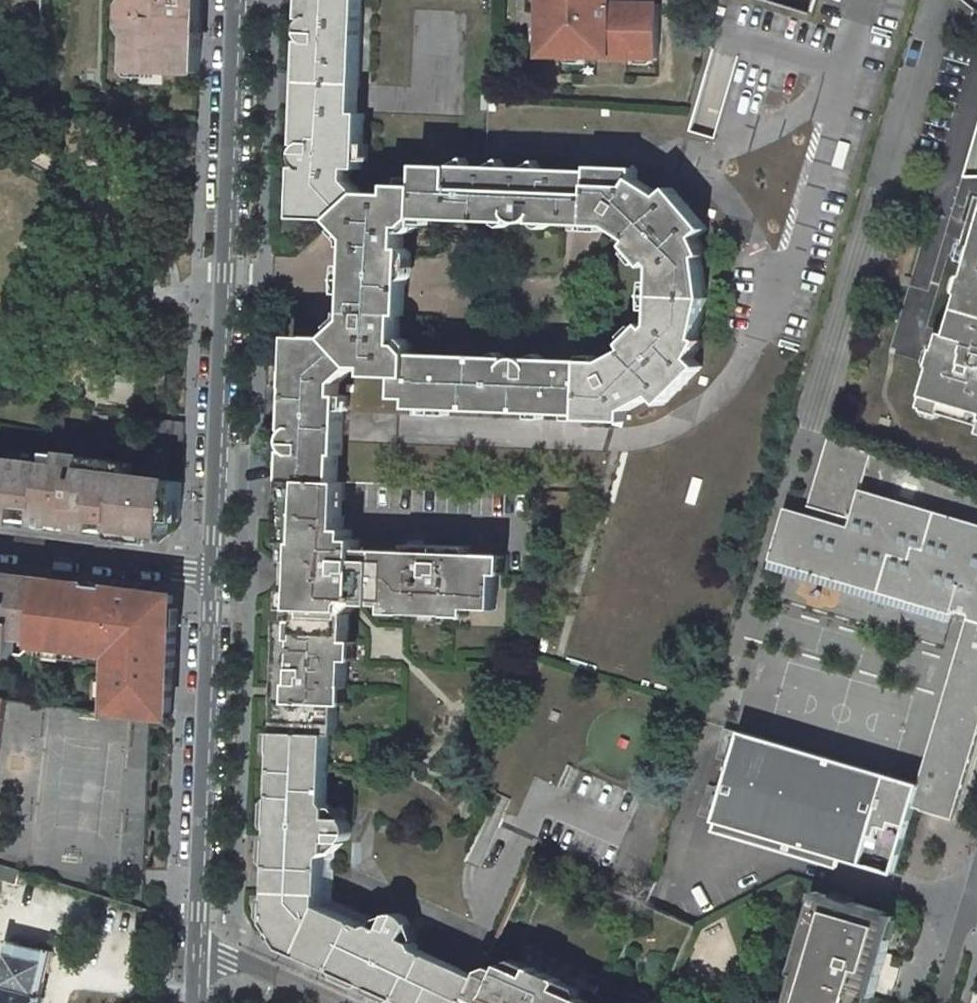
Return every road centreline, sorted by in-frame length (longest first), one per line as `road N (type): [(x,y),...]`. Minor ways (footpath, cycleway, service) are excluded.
road 1 (residential): [(236,0),(214,579)]
road 2 (residential): [(214,579),(199,959)]
road 3 (residential): [(0,550),(214,579)]
road 4 (residential): [(338,1002),(243,960),(199,959)]
road 5 (residential): [(937,1002),(976,873)]

